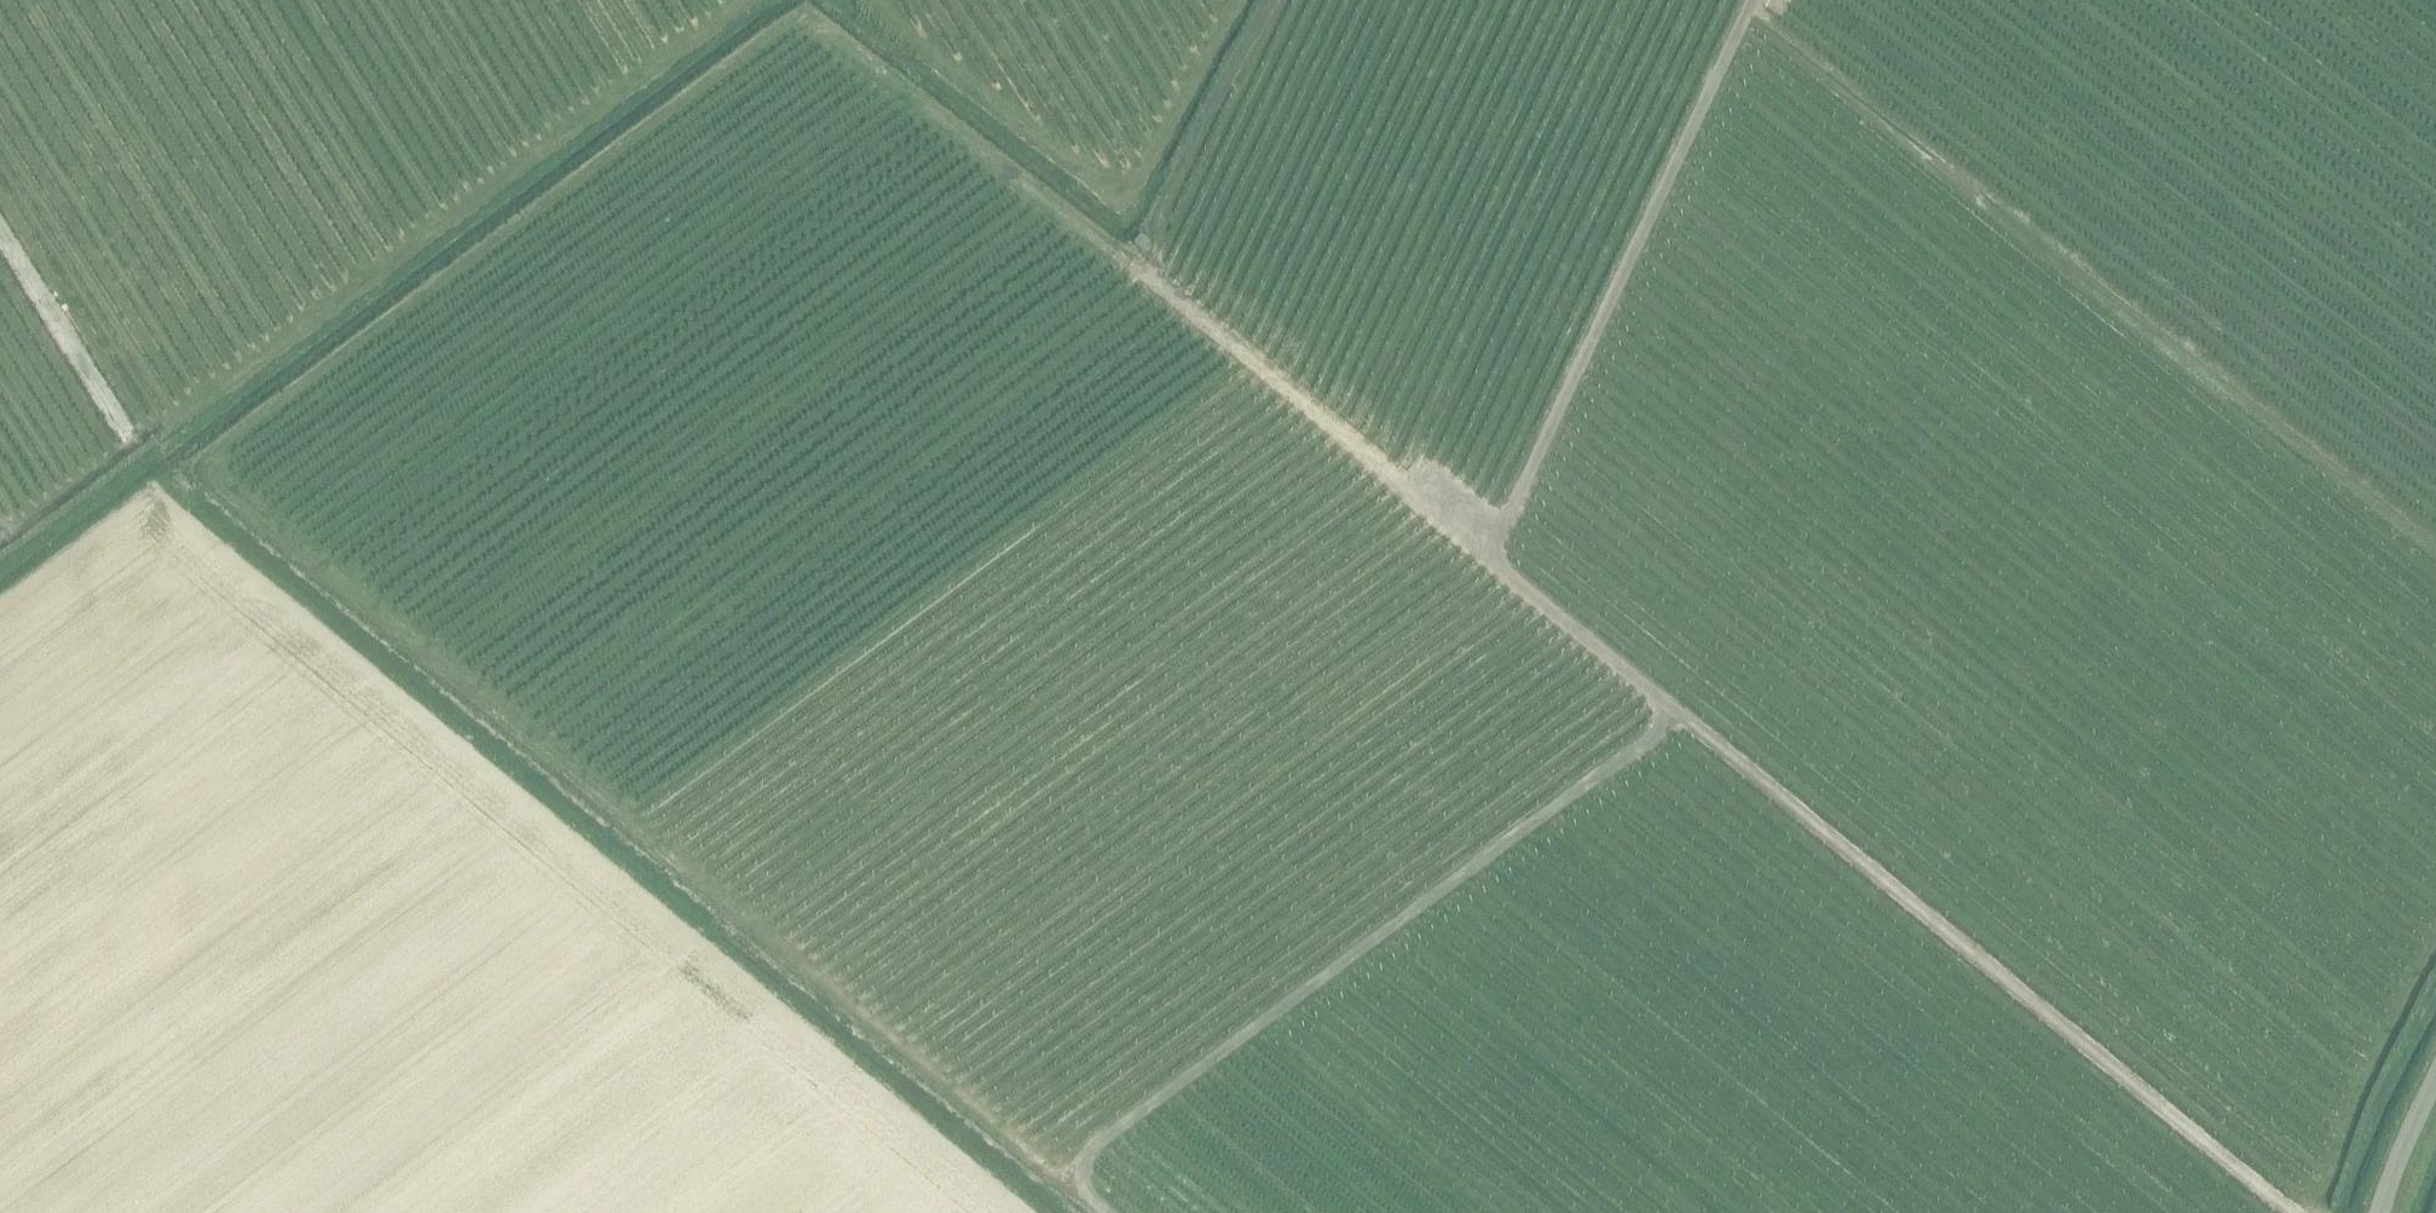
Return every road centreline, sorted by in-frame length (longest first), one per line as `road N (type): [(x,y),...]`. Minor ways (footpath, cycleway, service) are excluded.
road 1 (unclassified): [(2379,1212),(2435,1080)]

